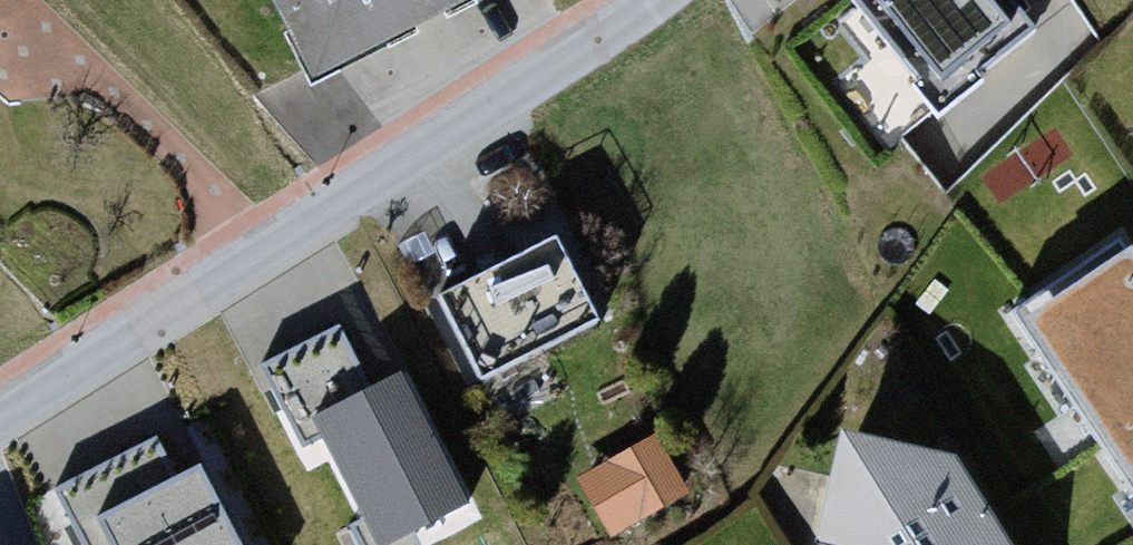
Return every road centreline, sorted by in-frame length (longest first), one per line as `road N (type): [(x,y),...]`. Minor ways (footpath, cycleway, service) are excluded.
road 1 (unclassified): [(651,0),(0,416)]

